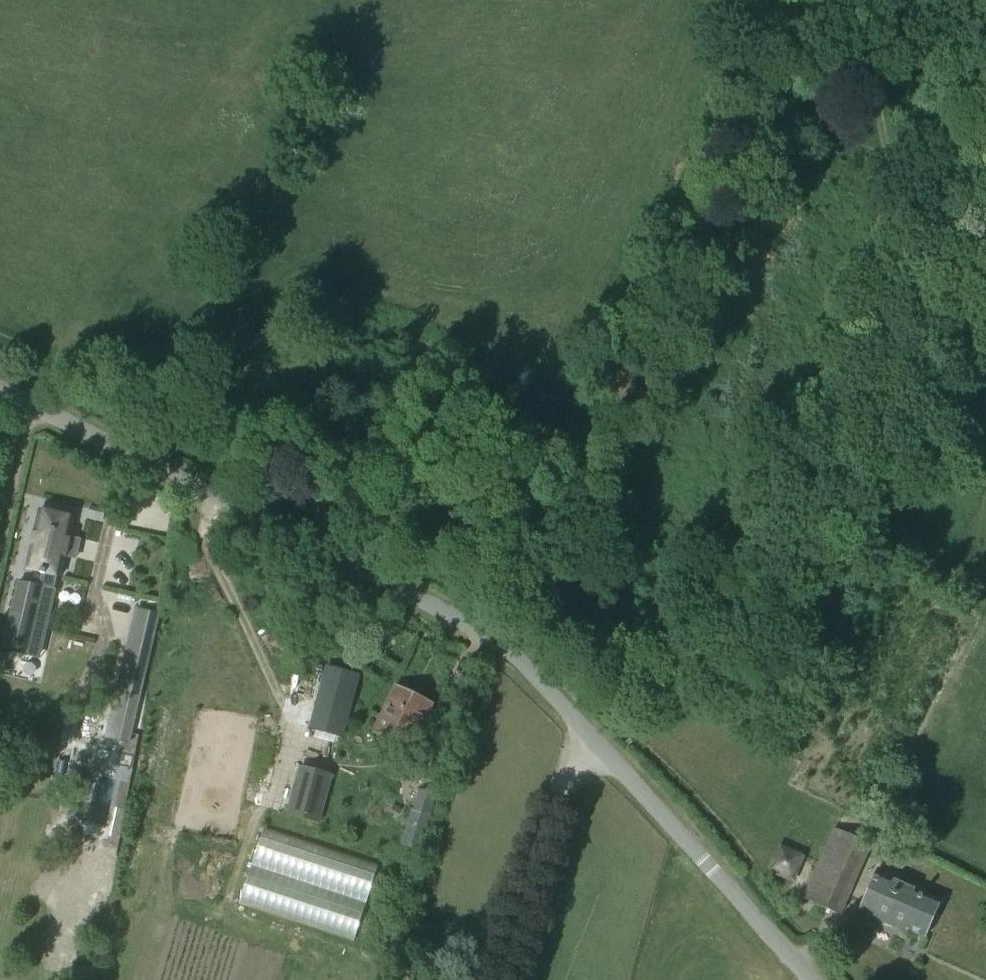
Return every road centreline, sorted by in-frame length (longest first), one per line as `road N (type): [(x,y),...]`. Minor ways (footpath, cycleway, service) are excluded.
road 1 (unclassified): [(813,979),(520,661),(470,623),(0,388)]
road 2 (track): [(985,374),(918,294),(902,244),(871,36),(851,0)]

